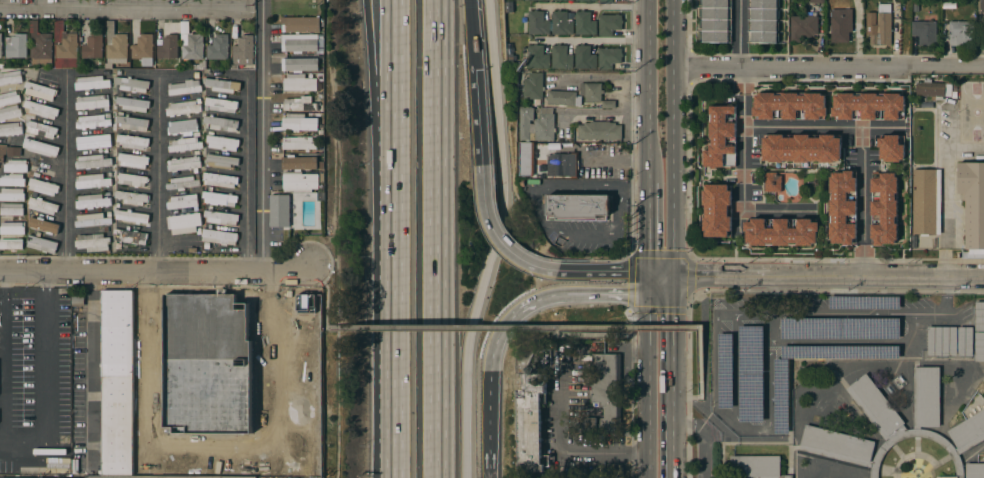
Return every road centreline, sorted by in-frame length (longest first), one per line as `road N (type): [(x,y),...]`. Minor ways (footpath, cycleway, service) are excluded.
road 1 (motorway): [(441,477),(442,0)]
road 2 (residential): [(312,262),(281,273),(0,272)]
road 3 (residential): [(983,67),(673,69)]
road 4 (tertiary): [(983,281),(673,283)]
road 5 (primary): [(673,283),(673,0)]
road 6 (motorway): [(490,477),(491,370),(504,327),(520,310),(559,294),(609,293)]
road 7 (residential): [(244,9),(0,10)]
road 8 (motorway): [(394,243),(376,477)]
road 9 (motorway): [(394,243),(394,477)]
road 10 (primary): [(673,477),(673,283)]
road 11 (primary): [(648,0),(648,183)]
road 12 (primary): [(648,295),(648,477)]
road 13 (motorway): [(374,0),(394,176)]
road 14 (motorway): [(395,0),(394,176)]
road 15 (motorway): [(561,273),(512,256),(495,233),(484,174)]

